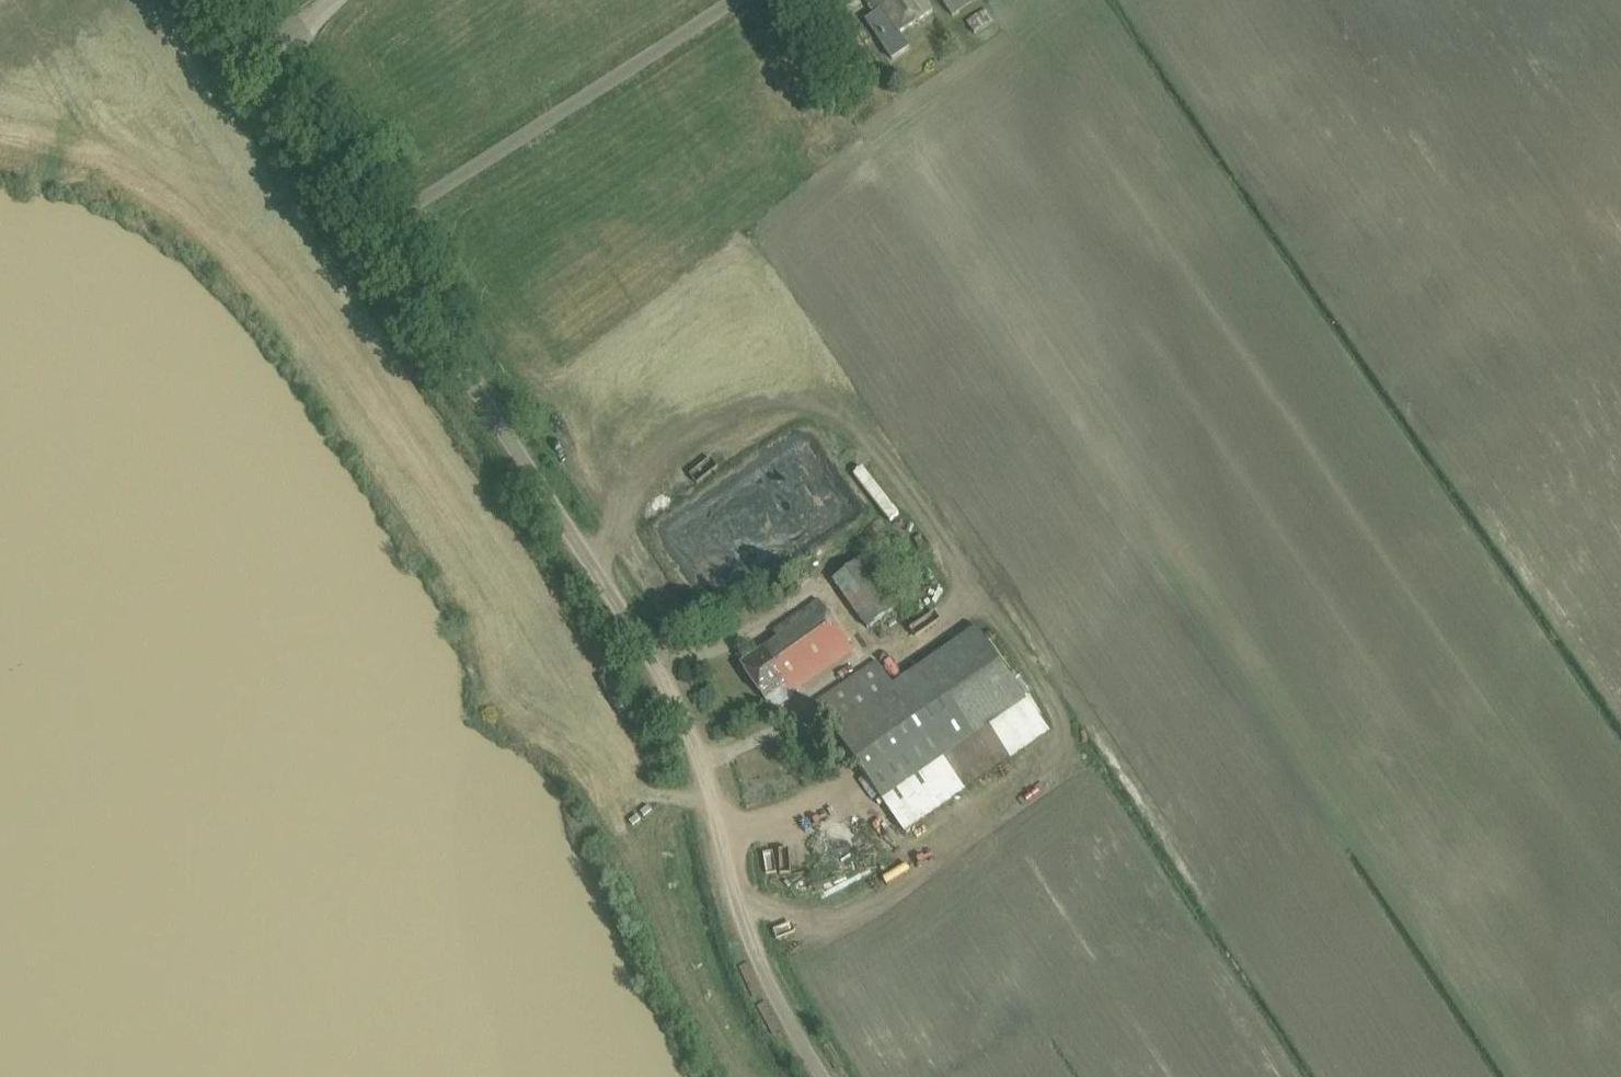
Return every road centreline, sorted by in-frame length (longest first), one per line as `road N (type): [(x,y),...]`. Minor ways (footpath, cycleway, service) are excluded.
road 1 (unclassified): [(824,1076),(758,955),(700,758),(663,676),(224,0)]

